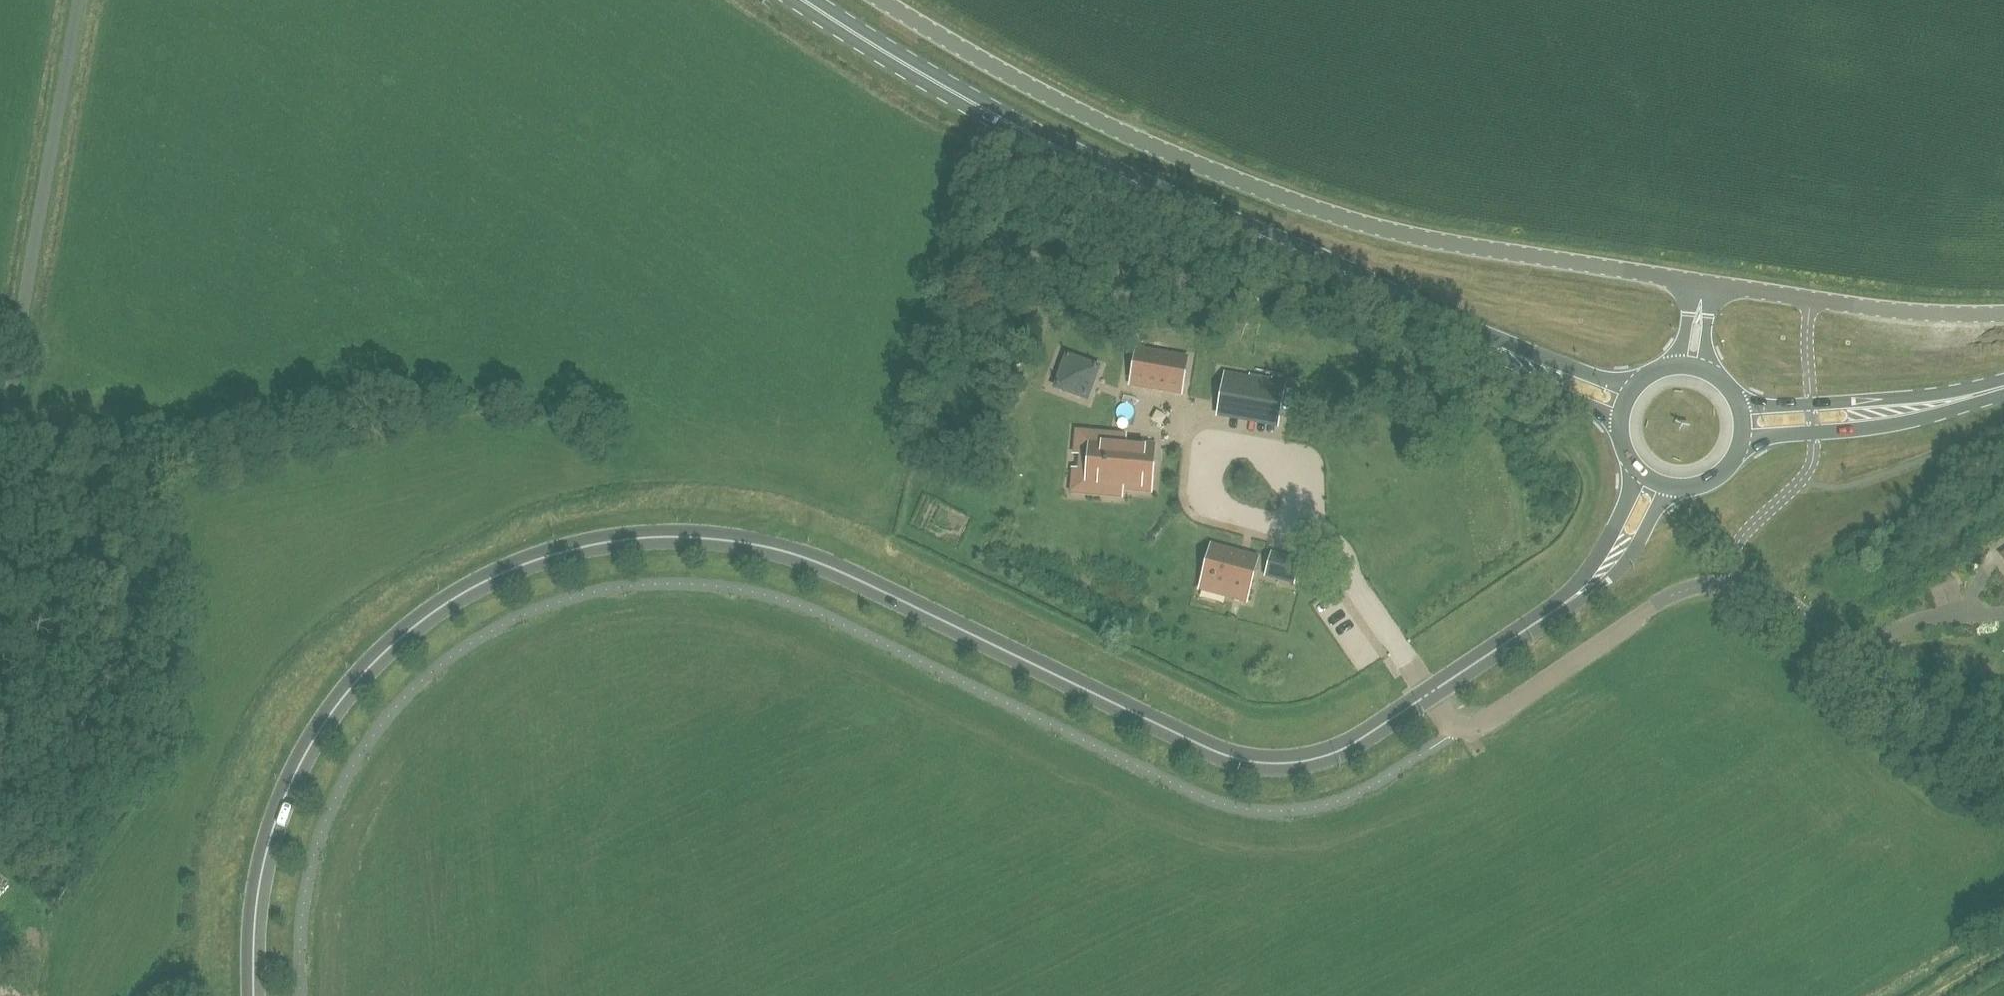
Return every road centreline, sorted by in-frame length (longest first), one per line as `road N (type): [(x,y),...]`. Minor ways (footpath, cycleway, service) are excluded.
road 1 (tertiary): [(255,995),(262,874),(306,748),(413,627),(468,589),(570,547),(686,533),(796,553),(1216,751),(1259,762),(1338,751),(1431,694)]
road 2 (primary): [(1626,404),(1538,372),(1336,270),(1082,162),(801,0)]
road 3 (unclassified): [(1704,282),(1430,239),(1270,195),(1090,119),(878,0)]
road 4 (unclassified): [(2003,750),(1797,608),(1731,586),(1695,587),(1663,600),(1475,727),(1446,716),(1431,694)]
road 5 (unclassified): [(0,481),(80,0)]
road 6 (unclassified): [(2003,314),(1910,313),(1704,282)]
road 7 (primary): [(2003,386),(1899,410),(1744,422)]
road 8 (tertiary): [(1431,694),(1576,594)]
road 9 (tertiary): [(1634,465),(1630,497),(1576,594)]
road 10 (tertiary): [(1576,594),(1633,549),(1665,487)]

